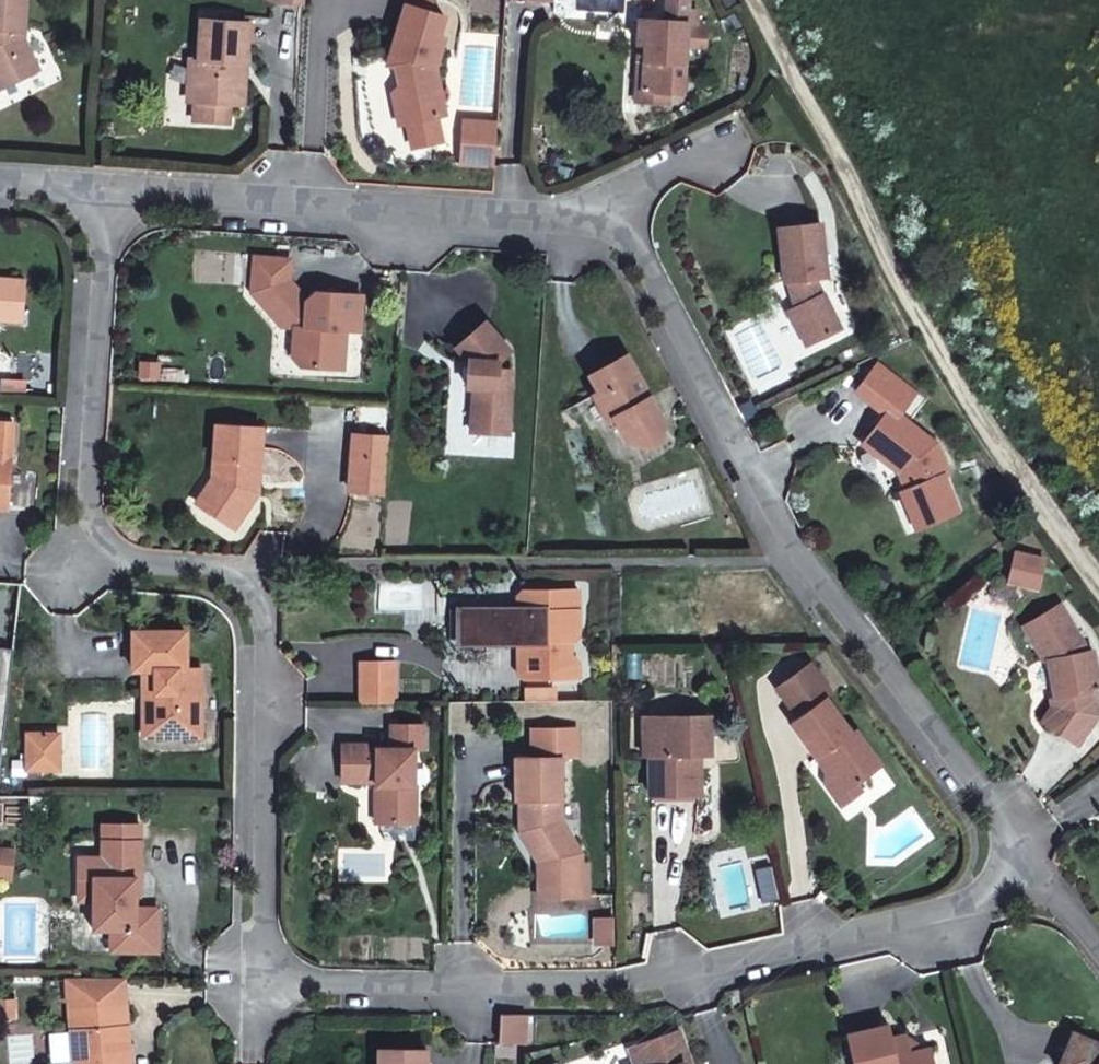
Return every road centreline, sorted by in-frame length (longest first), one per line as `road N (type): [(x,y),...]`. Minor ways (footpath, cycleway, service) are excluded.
road 1 (residential): [(1041,883),(661,985),(263,991),(255,580),(70,568),(99,182)]
road 2 (residential): [(1041,883),(762,510),(600,211)]
road 3 (track): [(1098,566),(997,440),(878,240),(757,0)]
road 4 (residential): [(99,182),(600,211)]
road 5 (residential): [(600,211),(730,143)]

